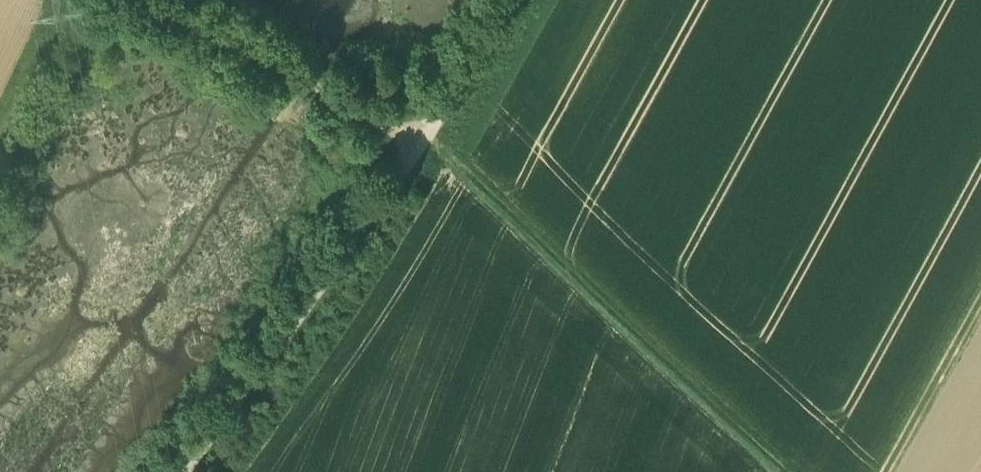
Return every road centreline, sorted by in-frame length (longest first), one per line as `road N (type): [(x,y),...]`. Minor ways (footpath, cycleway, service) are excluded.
road 1 (track): [(506,0),(424,148),(188,471)]
road 2 (track): [(429,140),(779,471)]
road 3 (track): [(164,0),(424,148)]
road 4 (track): [(885,471),(980,297)]

